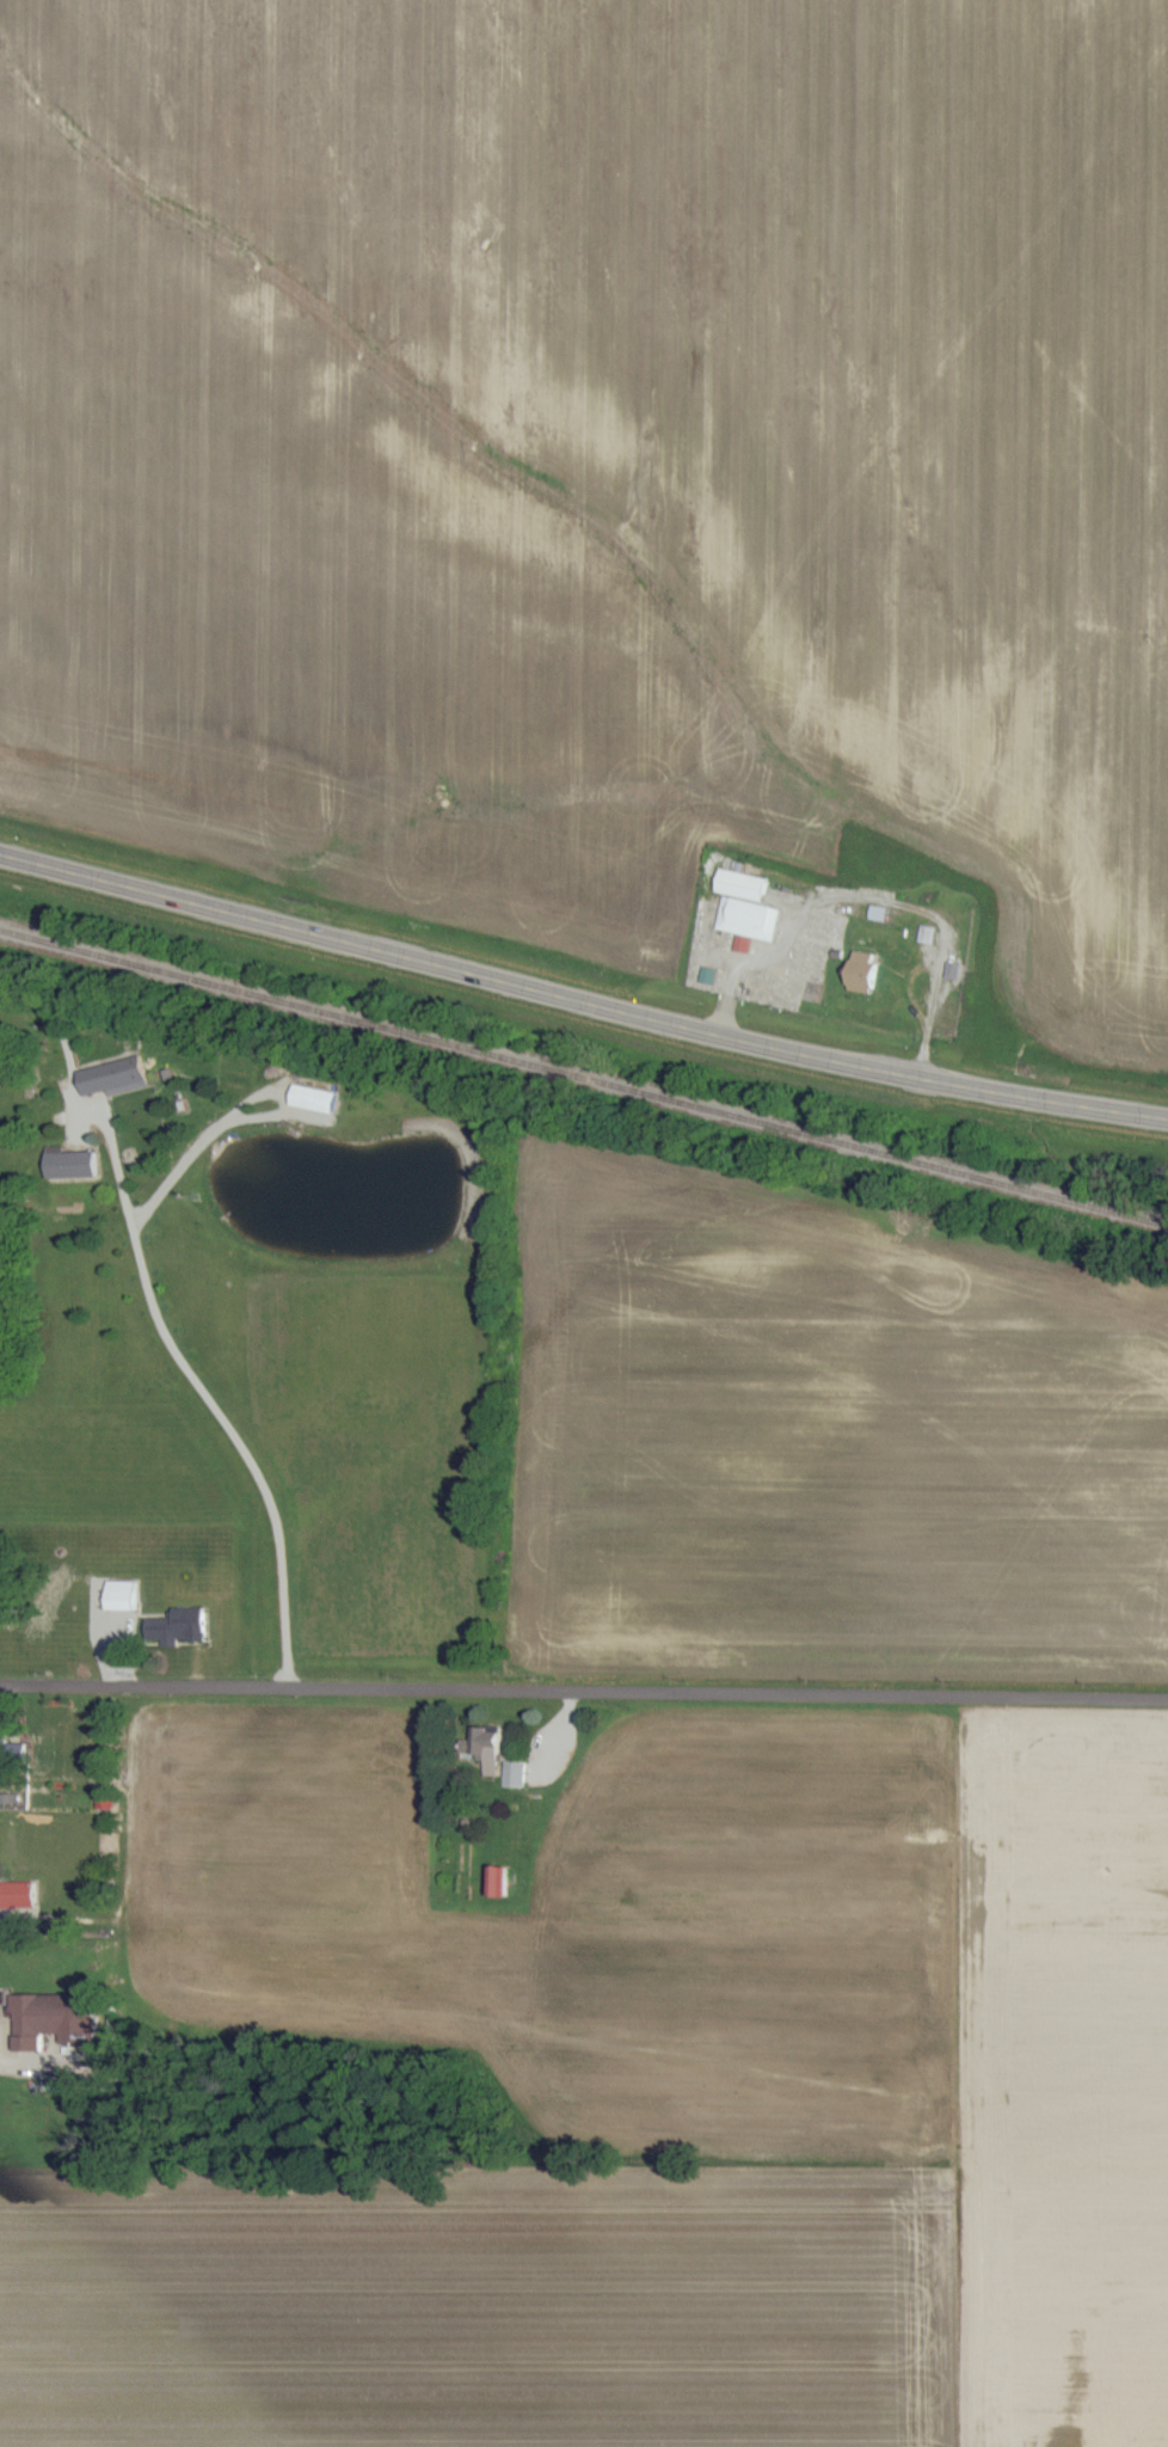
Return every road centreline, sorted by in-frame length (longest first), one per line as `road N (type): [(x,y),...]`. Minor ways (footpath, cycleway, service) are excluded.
road 1 (secondary): [(1167,1125),(714,1041),(0,858)]
road 2 (tertiary): [(0,1685),(1167,1699)]

